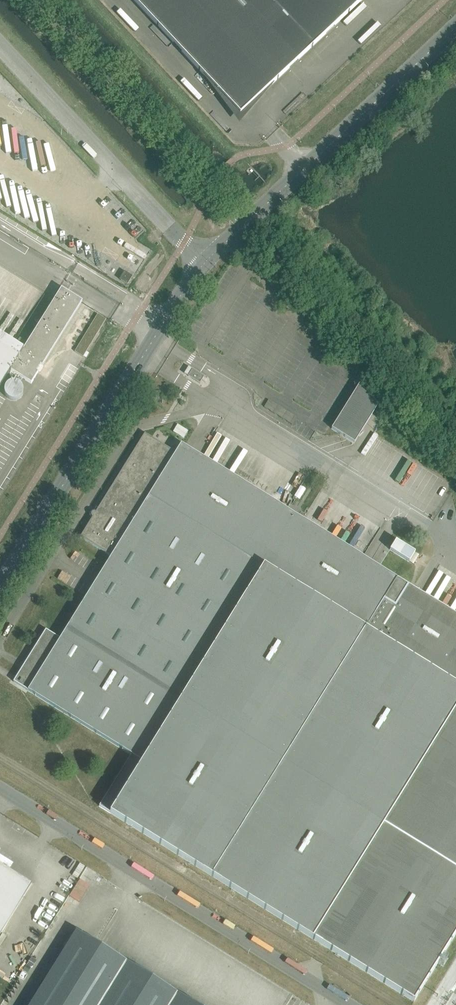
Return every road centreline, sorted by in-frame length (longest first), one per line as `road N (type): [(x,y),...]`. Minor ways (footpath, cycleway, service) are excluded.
road 1 (unclassified): [(346,1004),(0,792)]
road 2 (unclassified): [(0,589),(204,266)]
road 3 (unclassified): [(204,266),(455,26)]
road 4 (unclassified): [(204,266),(0,46)]

